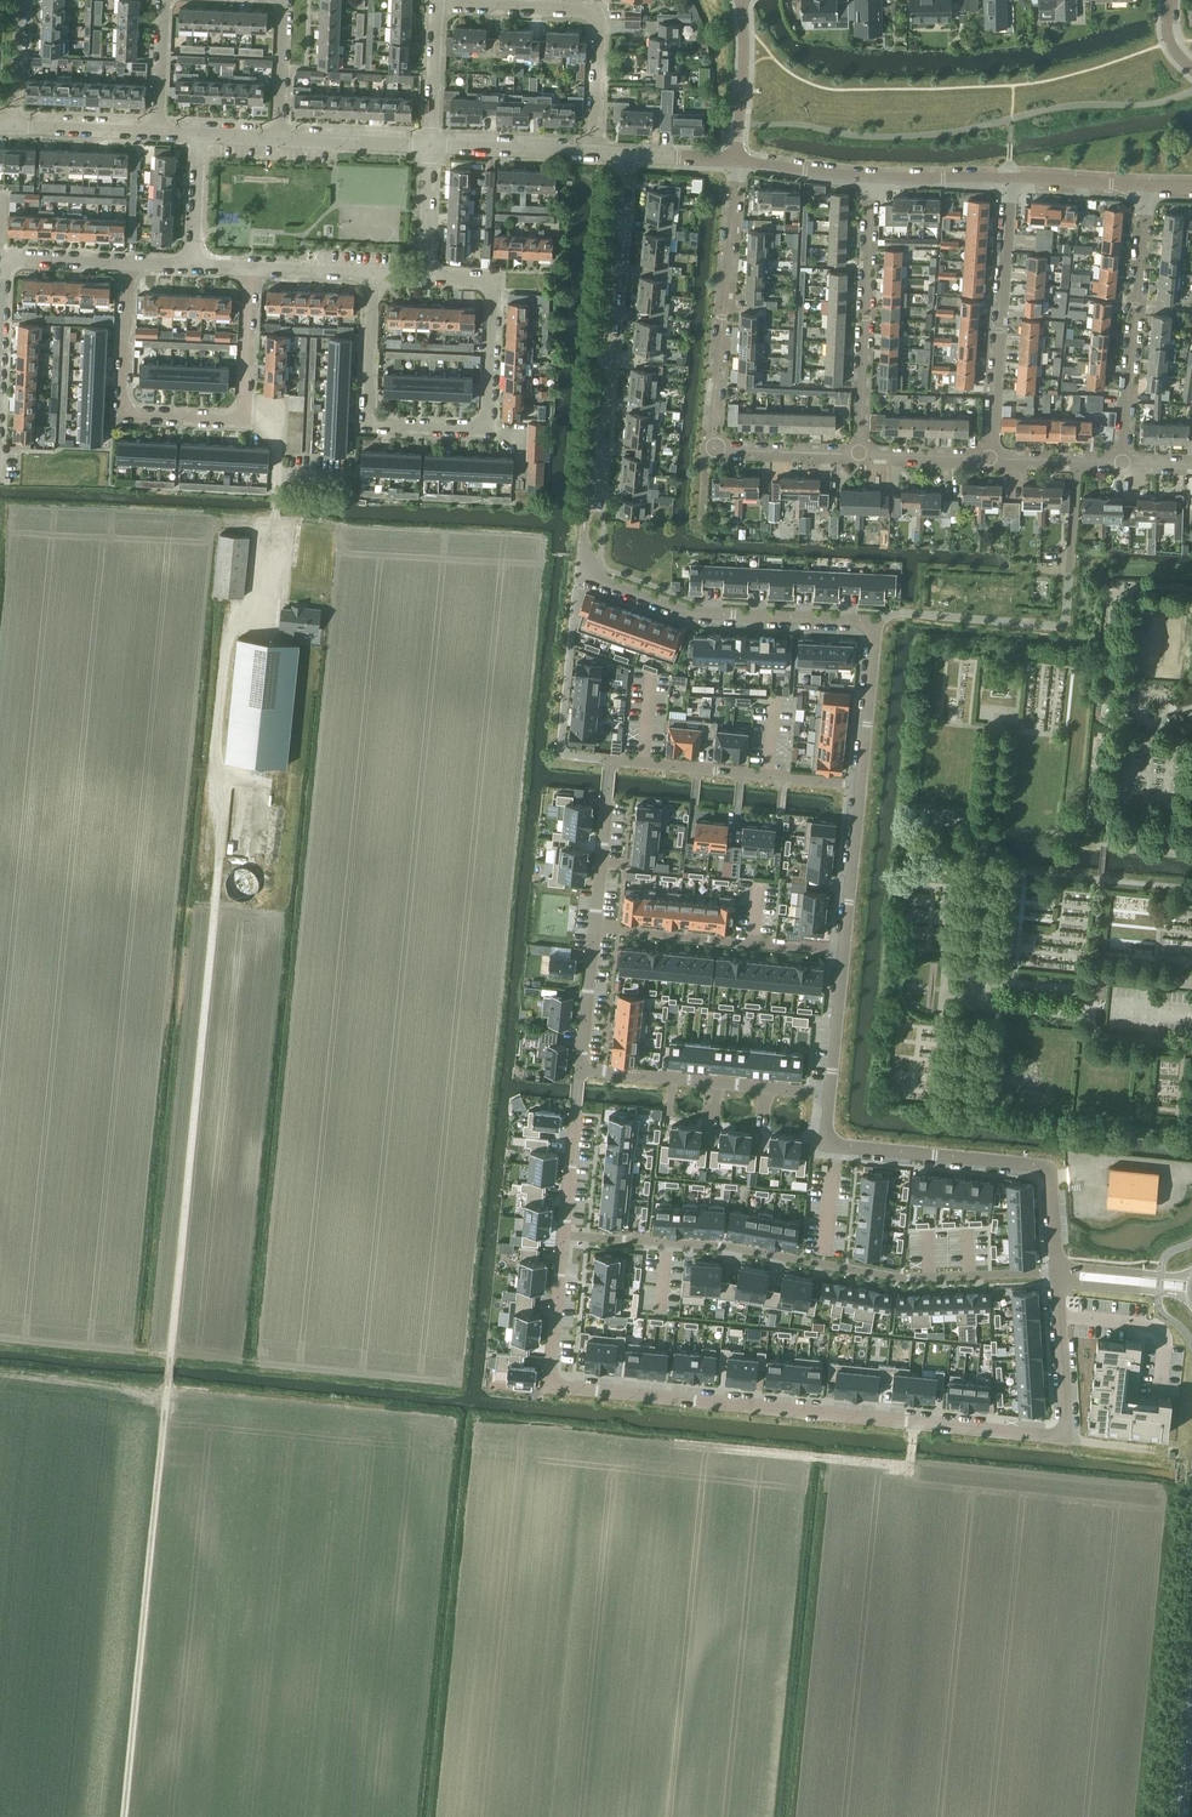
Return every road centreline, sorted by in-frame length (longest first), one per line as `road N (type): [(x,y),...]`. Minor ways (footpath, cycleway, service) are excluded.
road 1 (track): [(125,1816),(220,847),(216,760),(230,630),(268,603)]
road 2 (residential): [(622,154),(583,537),(604,582),(692,613),(871,627),(861,784)]
road 3 (residential): [(564,1235),(549,1386),(1067,1437),(1057,1272)]
road 4 (residential): [(564,1235),(728,1246),(900,1278),(1057,1272)]
road 5 (residential): [(1057,1272),(1044,1168),(835,1145)]
road 6 (residential): [(594,153),(595,15),(436,2)]
road 7 (residential): [(737,159),(712,449)]
road 8 (residential): [(1009,178),(992,458)]
road 9 (residential): [(1147,185),(1121,463)]
road 10 (track): [(913,1422),(909,1467),(677,1444)]
road 11 (residential): [(859,454),(871,178)]
road 12 (residential): [(129,262),(122,413),(243,419)]
road 13 (residential): [(488,429),(368,424),(374,274)]
road 14 (residential): [(609,768),(610,758),(861,784)]
road 15 (residential): [(831,1094),(579,1069)]
road 16 (residential): [(488,429),(493,280),(424,277)]
road 17 (residential): [(861,784),(844,952)]
road 18 (residential): [(579,1069),(564,1235)]
road 19 (residential): [(594,153),(430,145)]
road 20 (residential): [(609,768),(594,928)]
road 21 (residential): [(737,159),(741,0)]
road 22 (residential): [(752,943),(594,928)]
road 23 (residential): [(430,145),(278,139)]
road 24 (residential): [(243,419),(251,268)]
road 25 (residential): [(712,449),(859,454)]
road 26 (residential): [(430,145),(436,2)]
road 27 (residential): [(157,132),(14,126)]
road 28 (residential): [(844,952),(831,1094)]
road 29 (residential): [(579,1069),(594,928)]
road 30 (residential): [(285,0),(278,139)]
road 31 (residential): [(1009,178),(1147,185)]
road 32 (residential): [(871,178),(1009,178)]
road 33 (residential): [(737,159),(871,178)]
road 34 (unclassified): [(1061,1274),(1079,1285),(1191,1297)]
road 35 (residential): [(859,454),(992,458)]
road 36 (residential): [(424,277),(430,145)]
road 37 (residential): [(157,132),(163,0)]
road 38 (primary): [(1178,1816),(1191,1685)]
road 39 (unclassified): [(1191,1279),(1080,1268),(1061,1274)]
road 40 (residential): [(193,265),(198,134)]
road 41 (residential): [(992,458),(1121,463)]
road 42 (residential): [(129,262),(3,256)]
road 43 (residential): [(14,126),(20,0)]
road 44 (residential): [(374,274),(251,268)]

